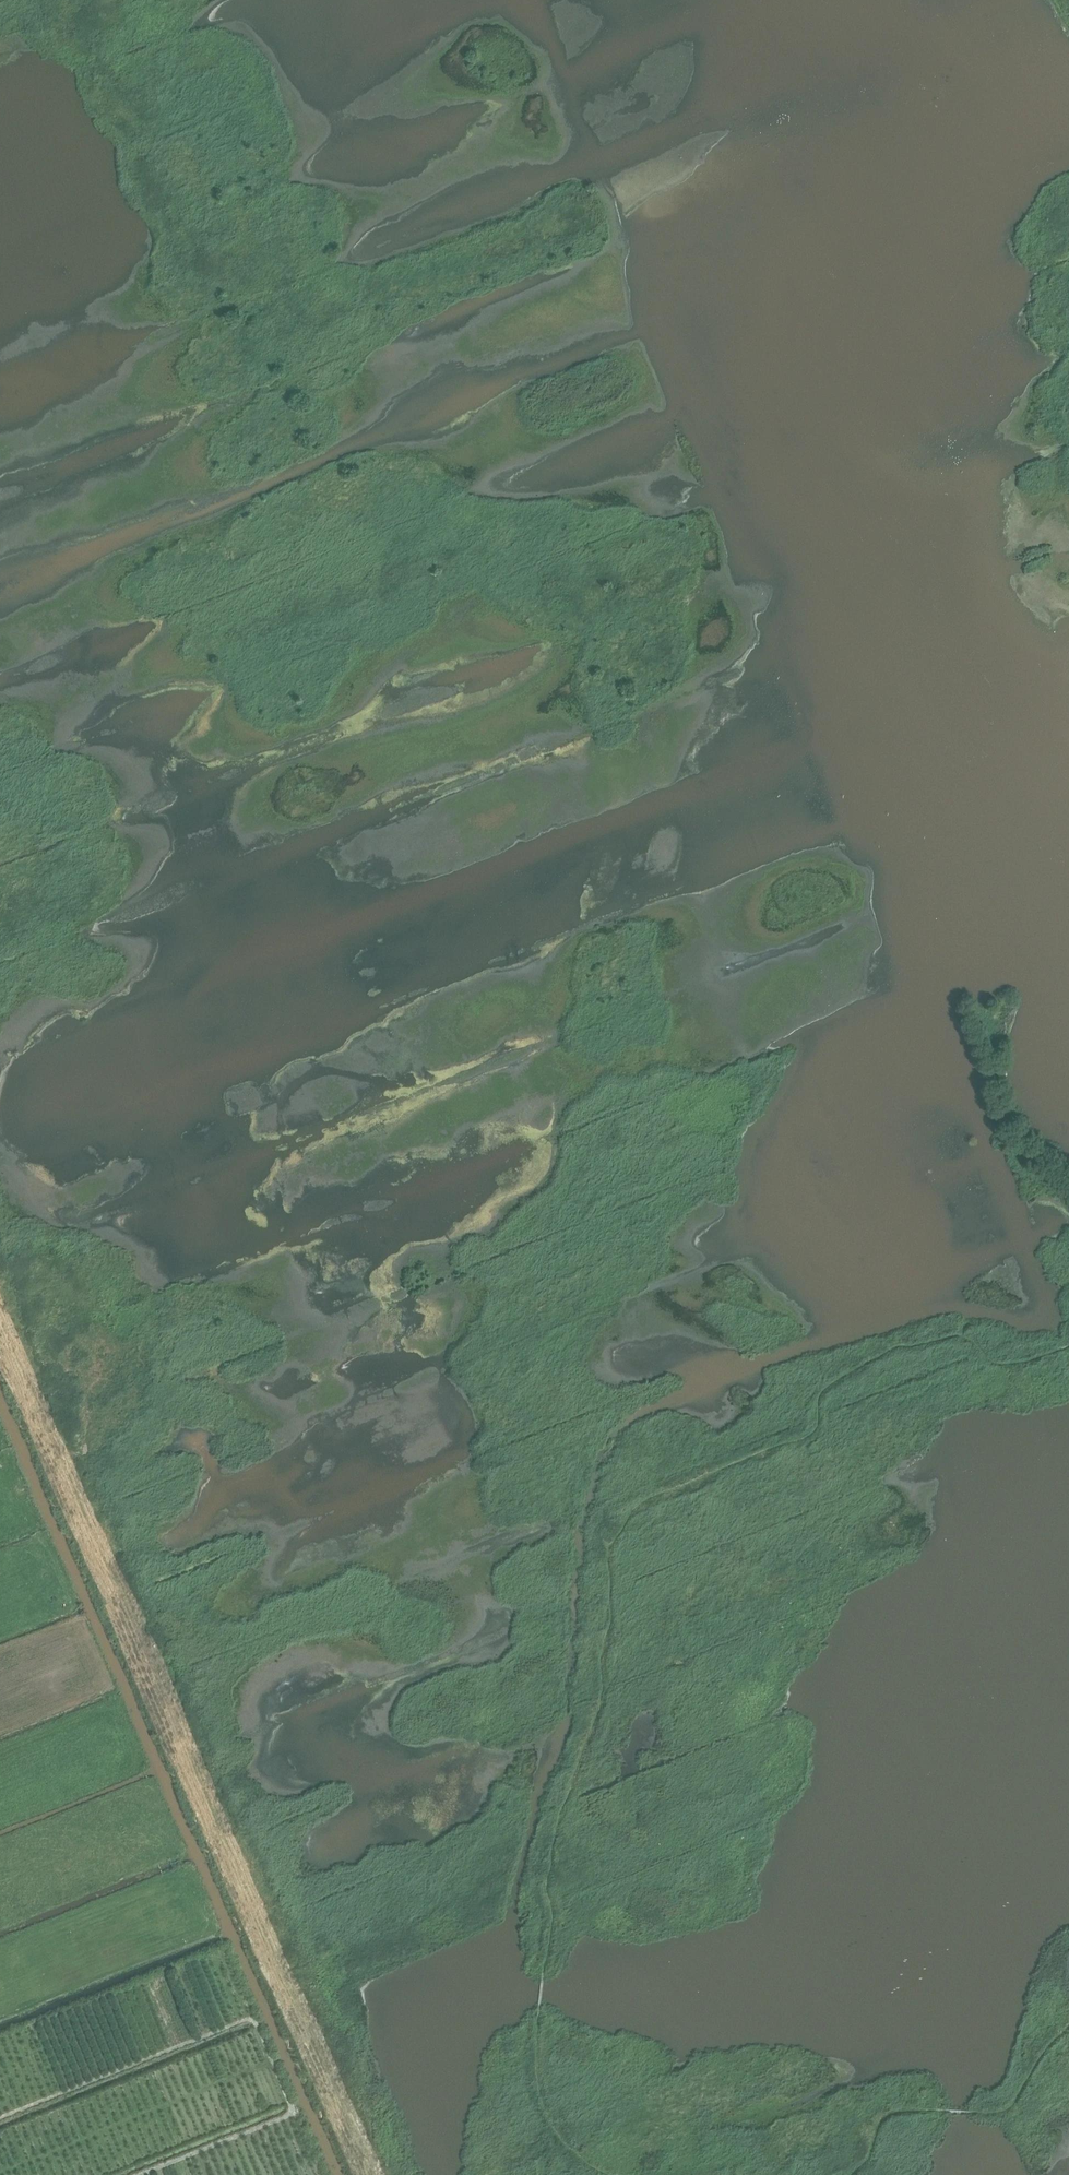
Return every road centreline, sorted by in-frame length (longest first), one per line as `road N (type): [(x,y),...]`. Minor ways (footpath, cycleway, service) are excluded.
road 1 (track): [(139,2174),(295,2112),(254,2018),(0,2118)]

